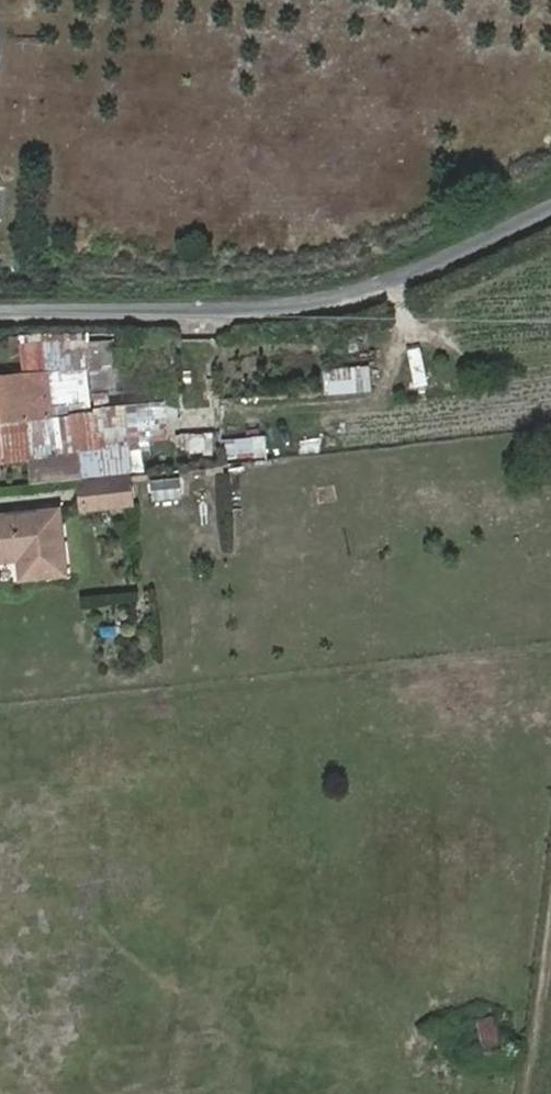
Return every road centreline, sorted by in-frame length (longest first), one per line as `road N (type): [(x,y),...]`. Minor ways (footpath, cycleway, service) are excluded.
road 1 (unclassified): [(550,212),(367,294),(221,313),(0,317)]

